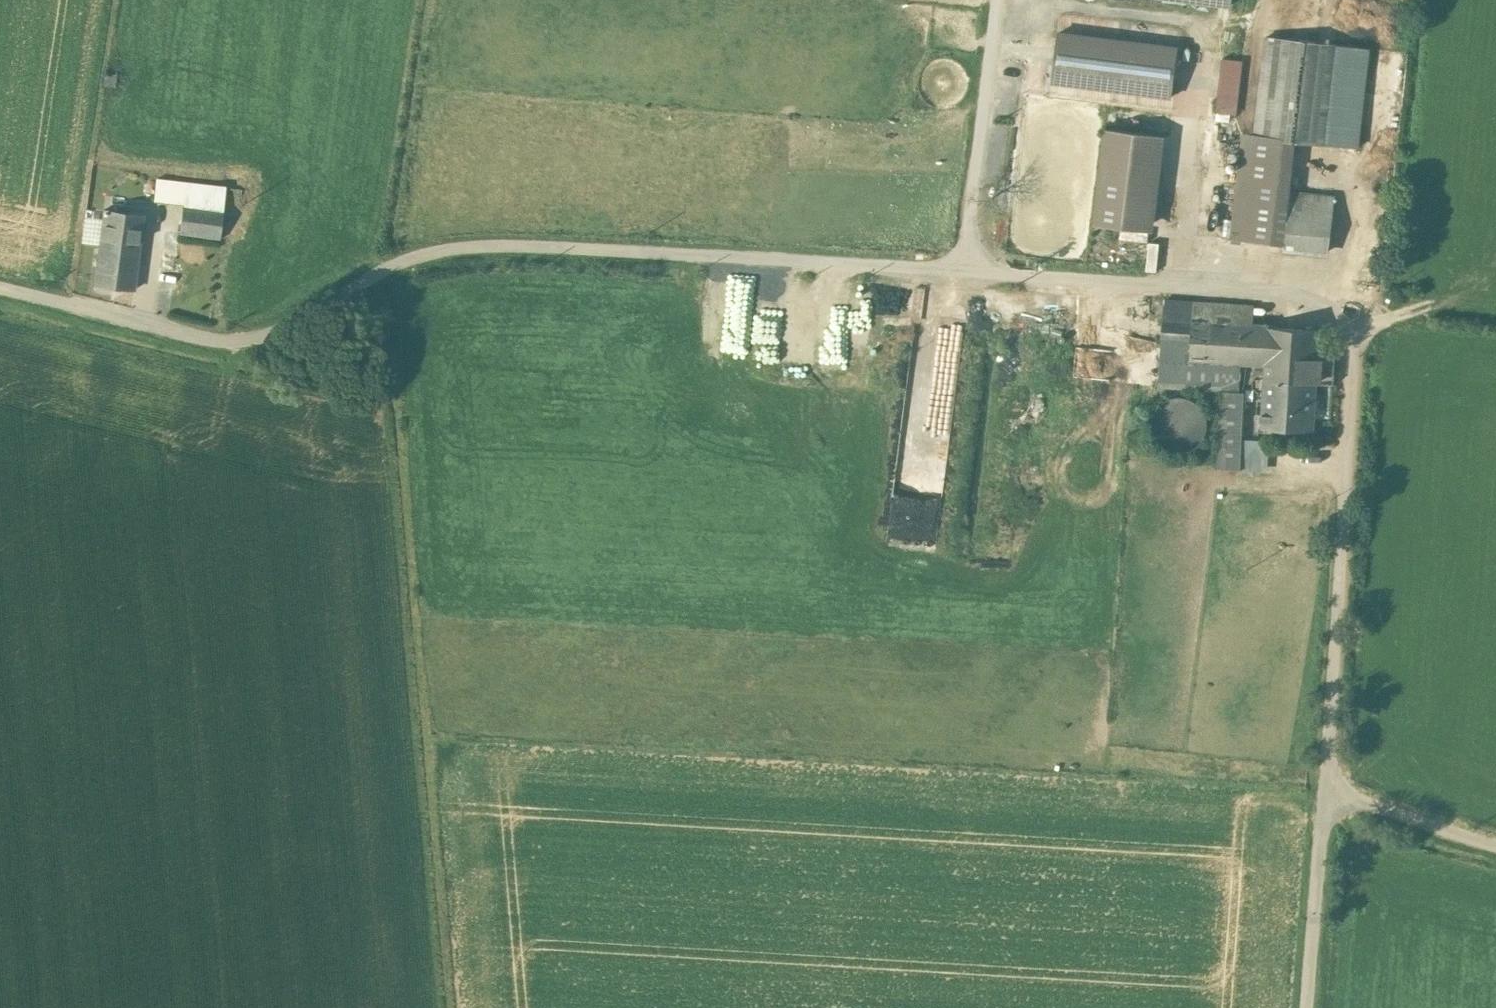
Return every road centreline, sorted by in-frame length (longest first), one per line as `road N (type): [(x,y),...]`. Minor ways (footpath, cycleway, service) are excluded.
road 1 (unclassified): [(0,280),(234,332),(297,318),(392,263),(470,239),(970,264)]
road 2 (unclassified): [(970,264),(1300,290),(1325,295),(1344,312),(1358,336),(1360,384),(1328,783)]
road 3 (unclassified): [(1001,0),(970,264)]
road 4 (unclassified): [(1313,1007),(1328,783)]
road 5 (unclassified): [(1328,783),(1495,838)]

